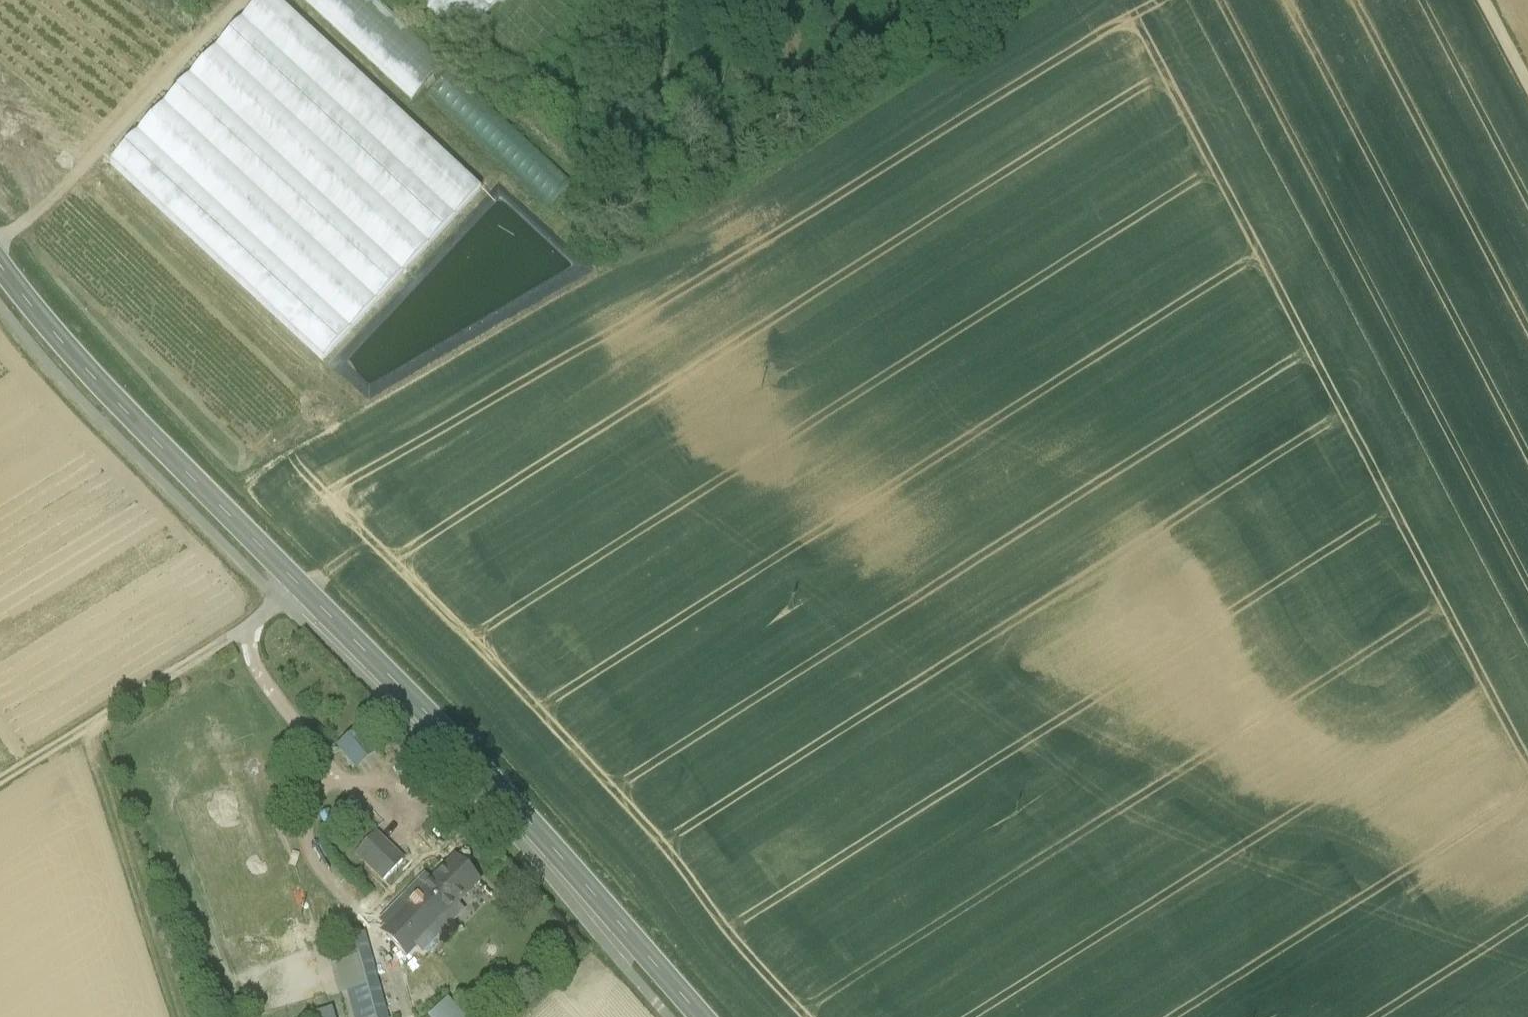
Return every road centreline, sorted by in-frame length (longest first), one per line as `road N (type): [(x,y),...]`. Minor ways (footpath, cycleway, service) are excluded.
road 1 (tertiary): [(0,267),(705,1016)]
road 2 (track): [(179,1016),(87,724)]
road 3 (track): [(0,776),(242,635)]

